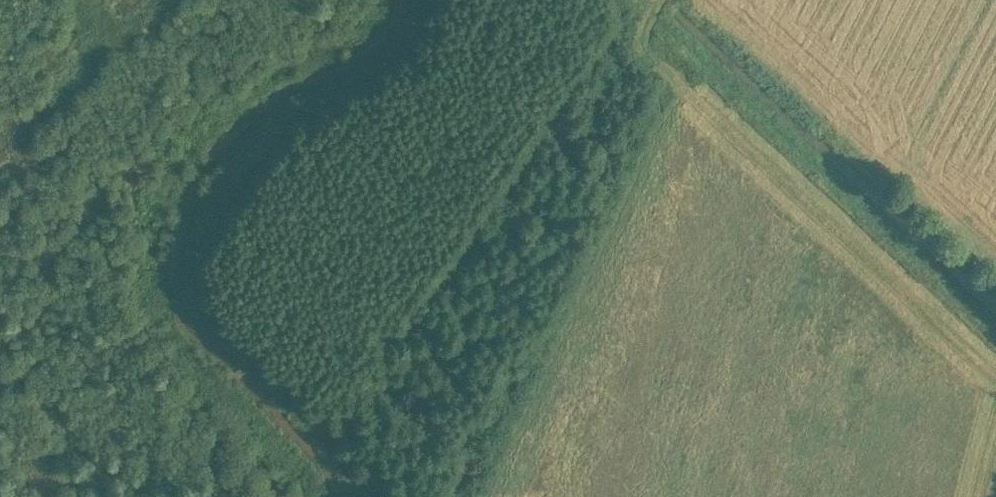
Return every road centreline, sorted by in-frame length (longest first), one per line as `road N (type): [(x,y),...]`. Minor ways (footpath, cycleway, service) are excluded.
road 1 (track): [(358,496),(352,470),(315,422),(224,331),(204,298),(205,225),(222,182),(251,145),(397,53),(430,0)]

